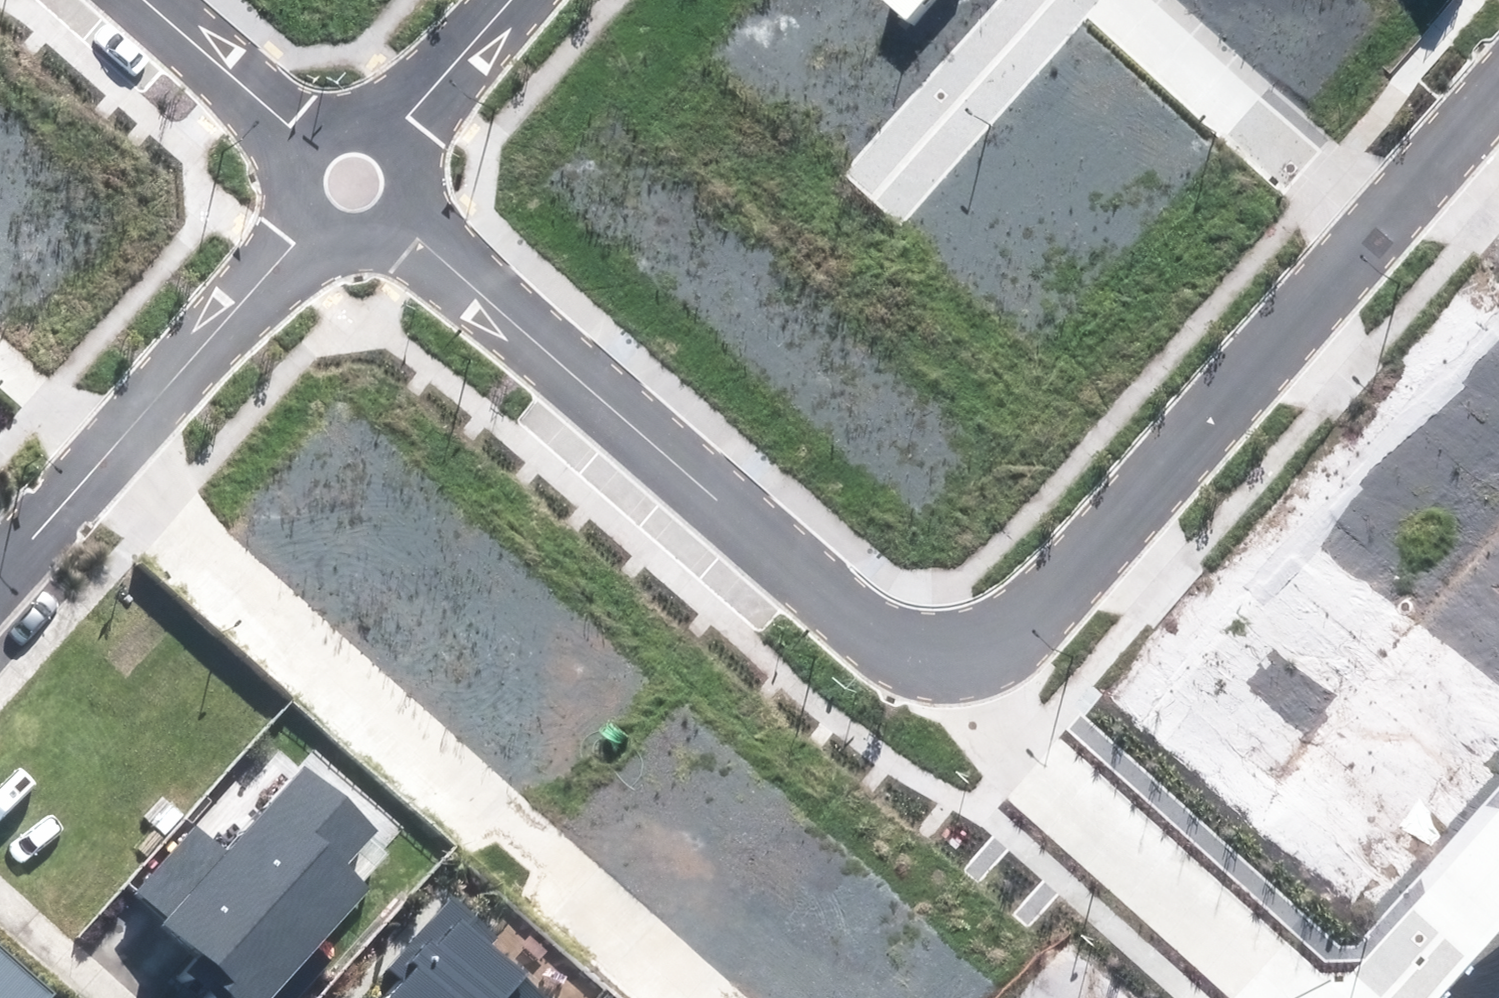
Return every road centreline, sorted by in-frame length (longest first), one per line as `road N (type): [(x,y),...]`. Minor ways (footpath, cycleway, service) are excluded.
road 1 (residential): [(85,468),(680,997)]
road 2 (residential): [(934,672),(885,674),(354,183)]
road 3 (residential): [(1372,225),(989,652),(934,672)]
road 4 (residential): [(934,672),(1315,997)]
road 5 (residential): [(85,468),(354,183)]
road 6 (residential): [(1118,0),(1372,225)]
road 7 (residential): [(144,0),(354,183)]
road 8 (residential): [(354,183),(511,0)]
road 9 (residential): [(895,164),(1040,0)]
road 10 (residential): [(1361,997),(1498,844)]
road 11 (residential): [(1498,79),(1372,225)]
road 12 (residential): [(0,557),(85,468)]

